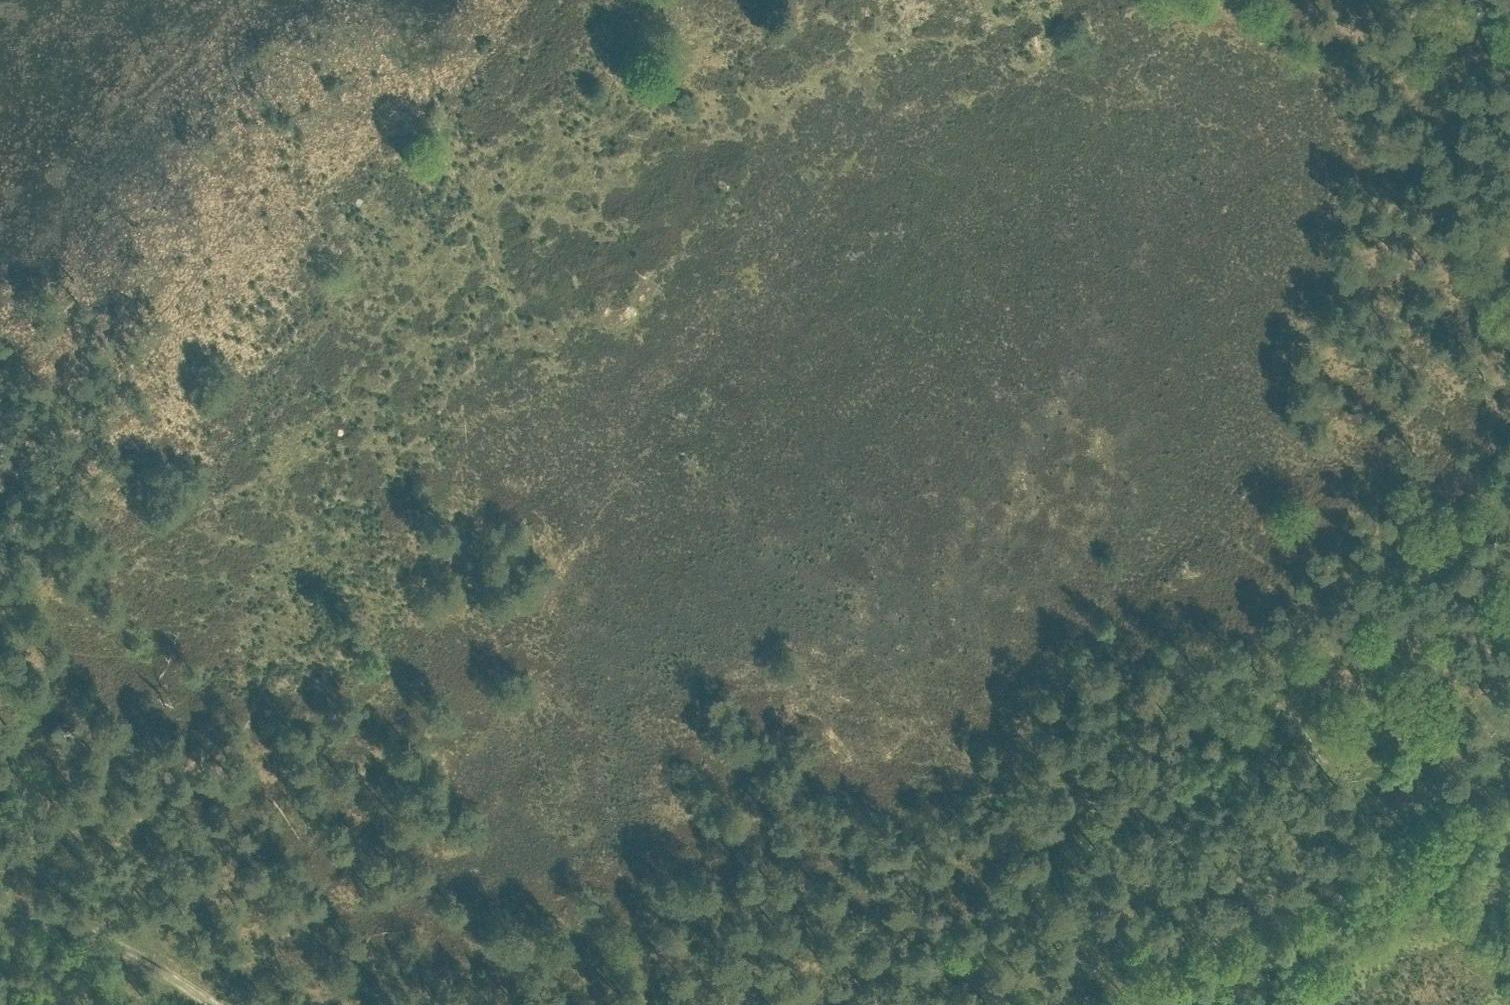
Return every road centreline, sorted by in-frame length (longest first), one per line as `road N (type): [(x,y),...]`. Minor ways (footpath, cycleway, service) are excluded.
road 1 (track): [(1076,1004),(1395,835),(1509,783)]

